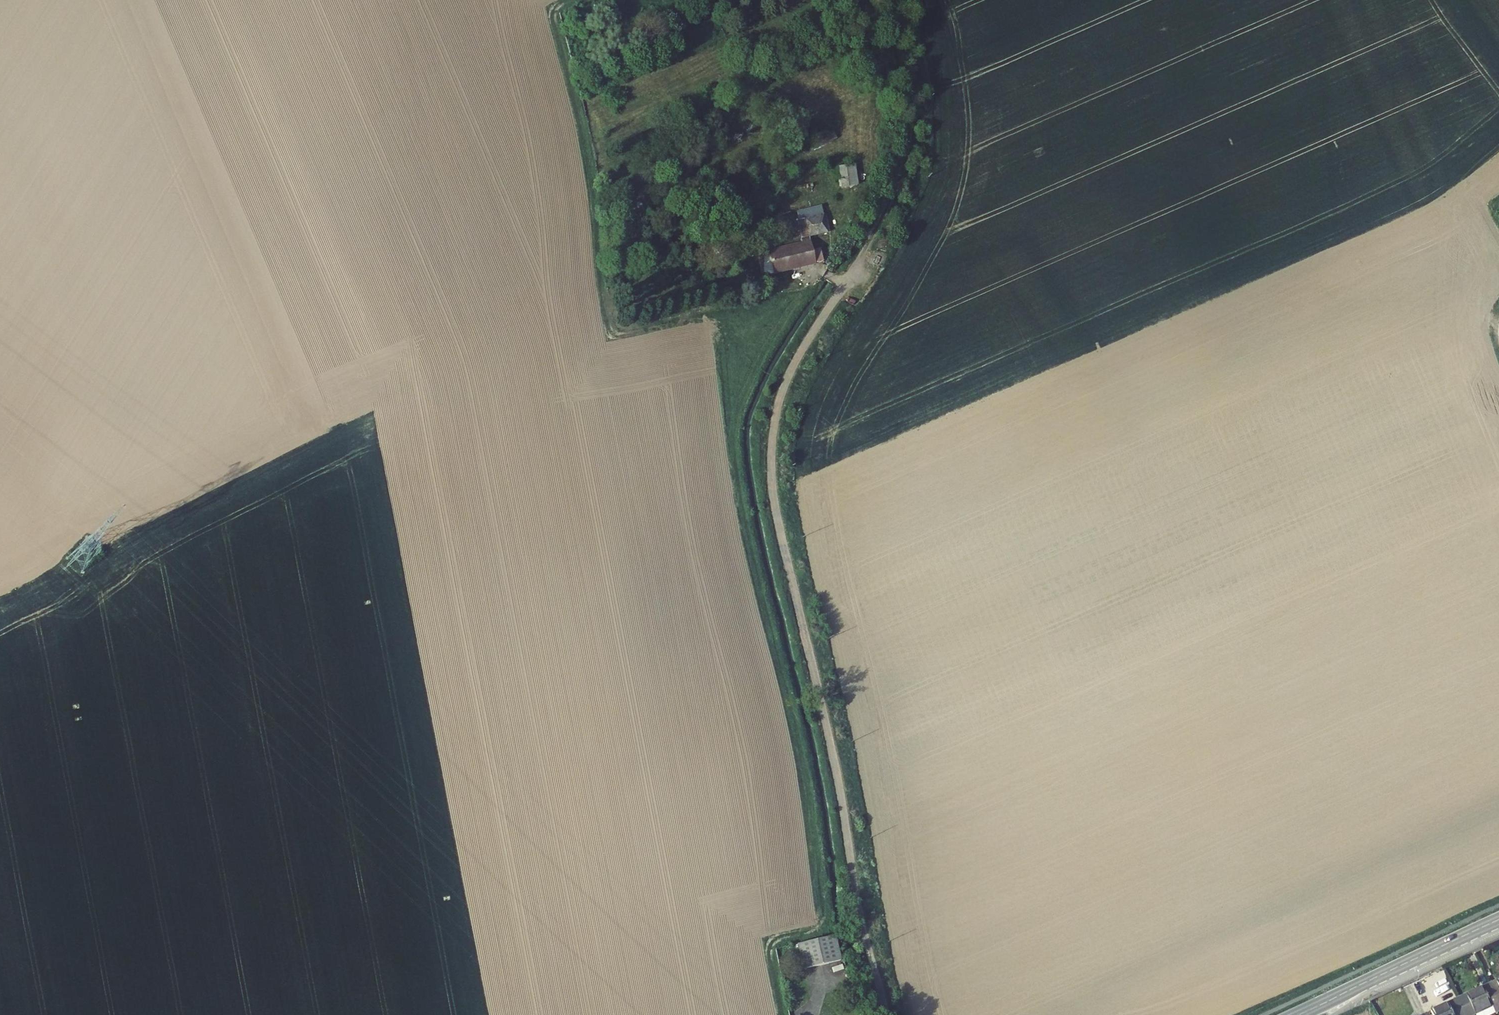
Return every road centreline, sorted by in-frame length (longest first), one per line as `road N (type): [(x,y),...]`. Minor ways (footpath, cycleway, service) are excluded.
road 1 (track): [(886,1014),(768,446),(788,374),(894,194),(909,134),(907,76),(884,0)]
road 2 (tertiary): [(1386,973),(1498,920)]

